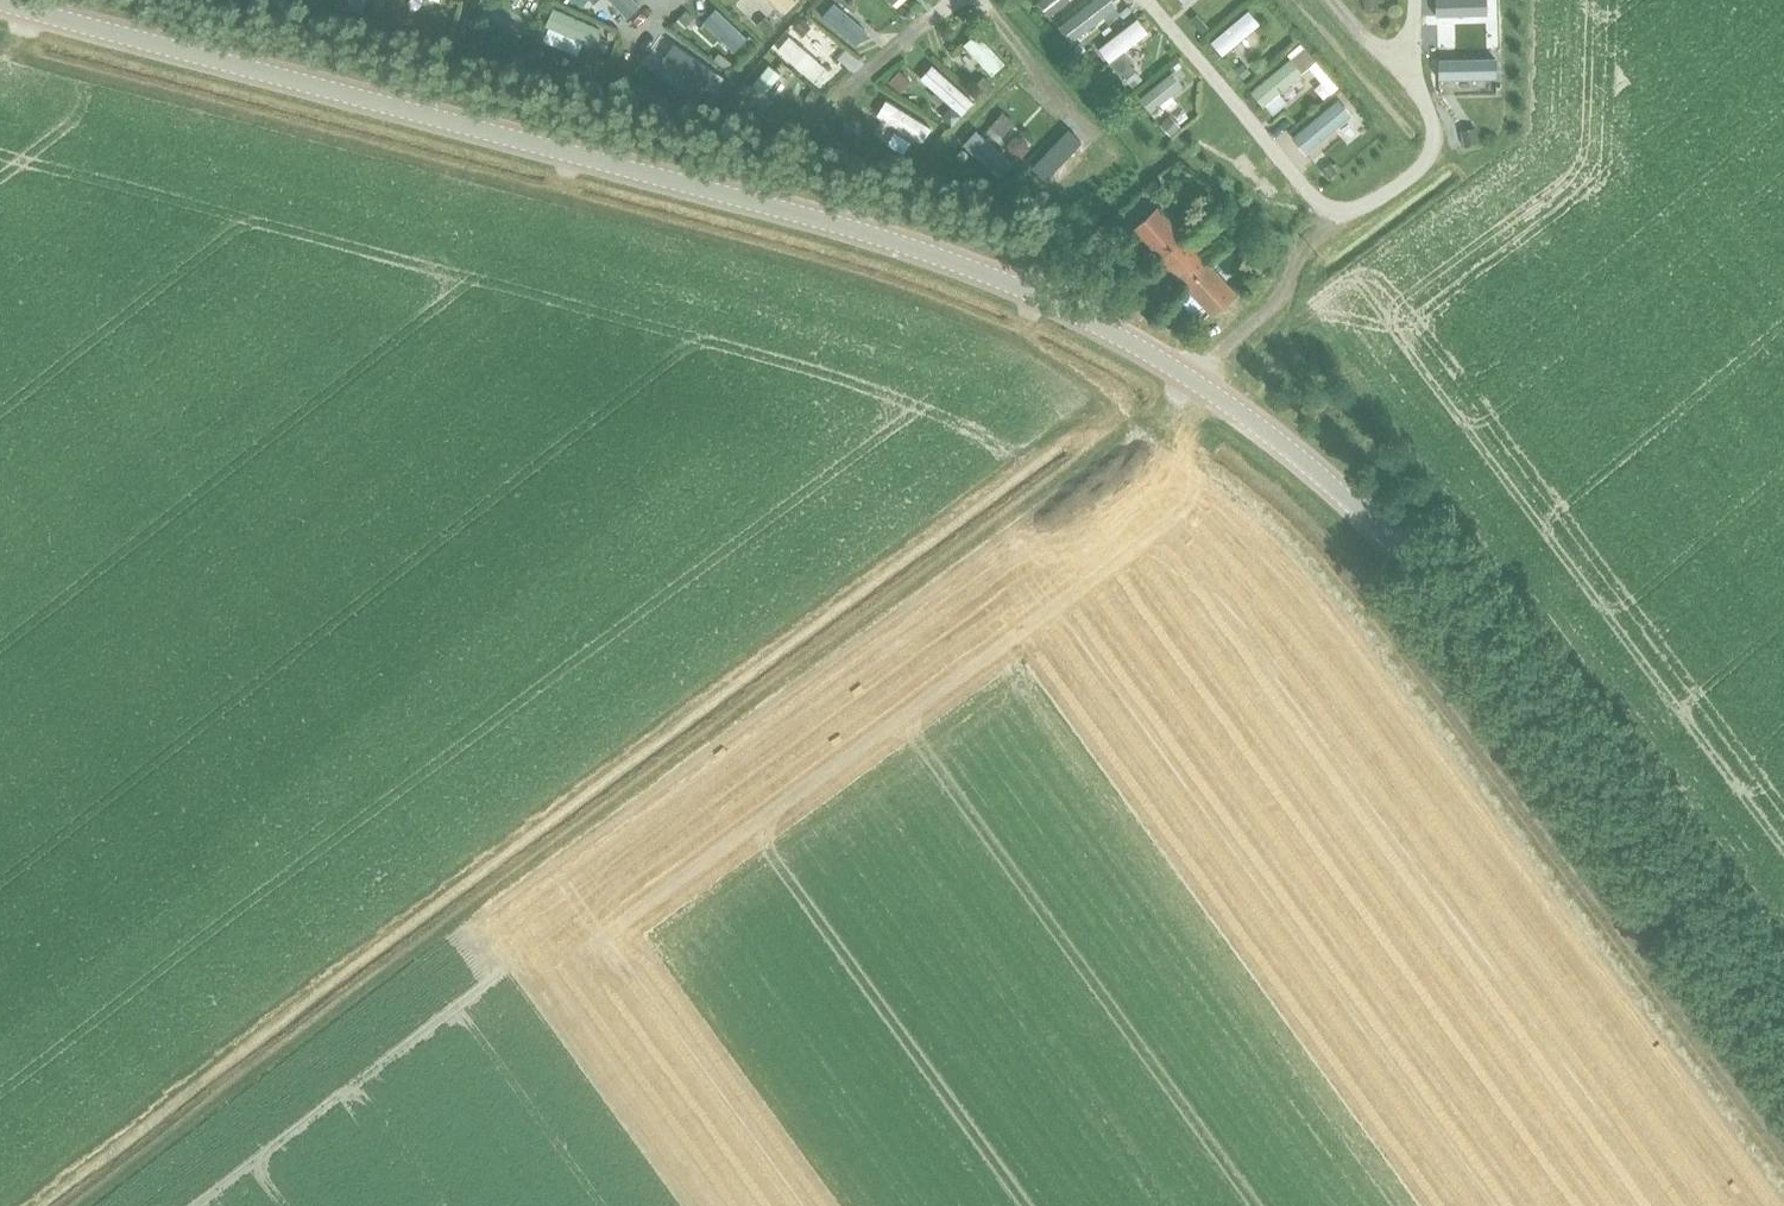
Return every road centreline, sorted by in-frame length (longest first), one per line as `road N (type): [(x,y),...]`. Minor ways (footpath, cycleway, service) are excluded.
road 1 (tertiary): [(1783,1049),(1415,567),(1309,467),(1207,390),(1121,337),(906,245),(0,2)]

